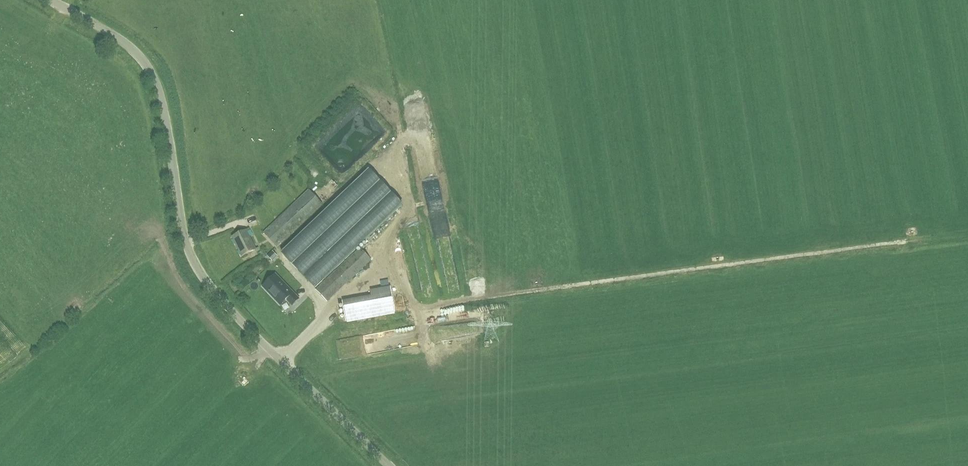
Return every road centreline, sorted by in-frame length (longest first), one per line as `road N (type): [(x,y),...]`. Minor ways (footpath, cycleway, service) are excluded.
road 1 (unclassified): [(390,465),(221,302),(188,247),(163,106),(146,67),(114,36),(50,0)]

